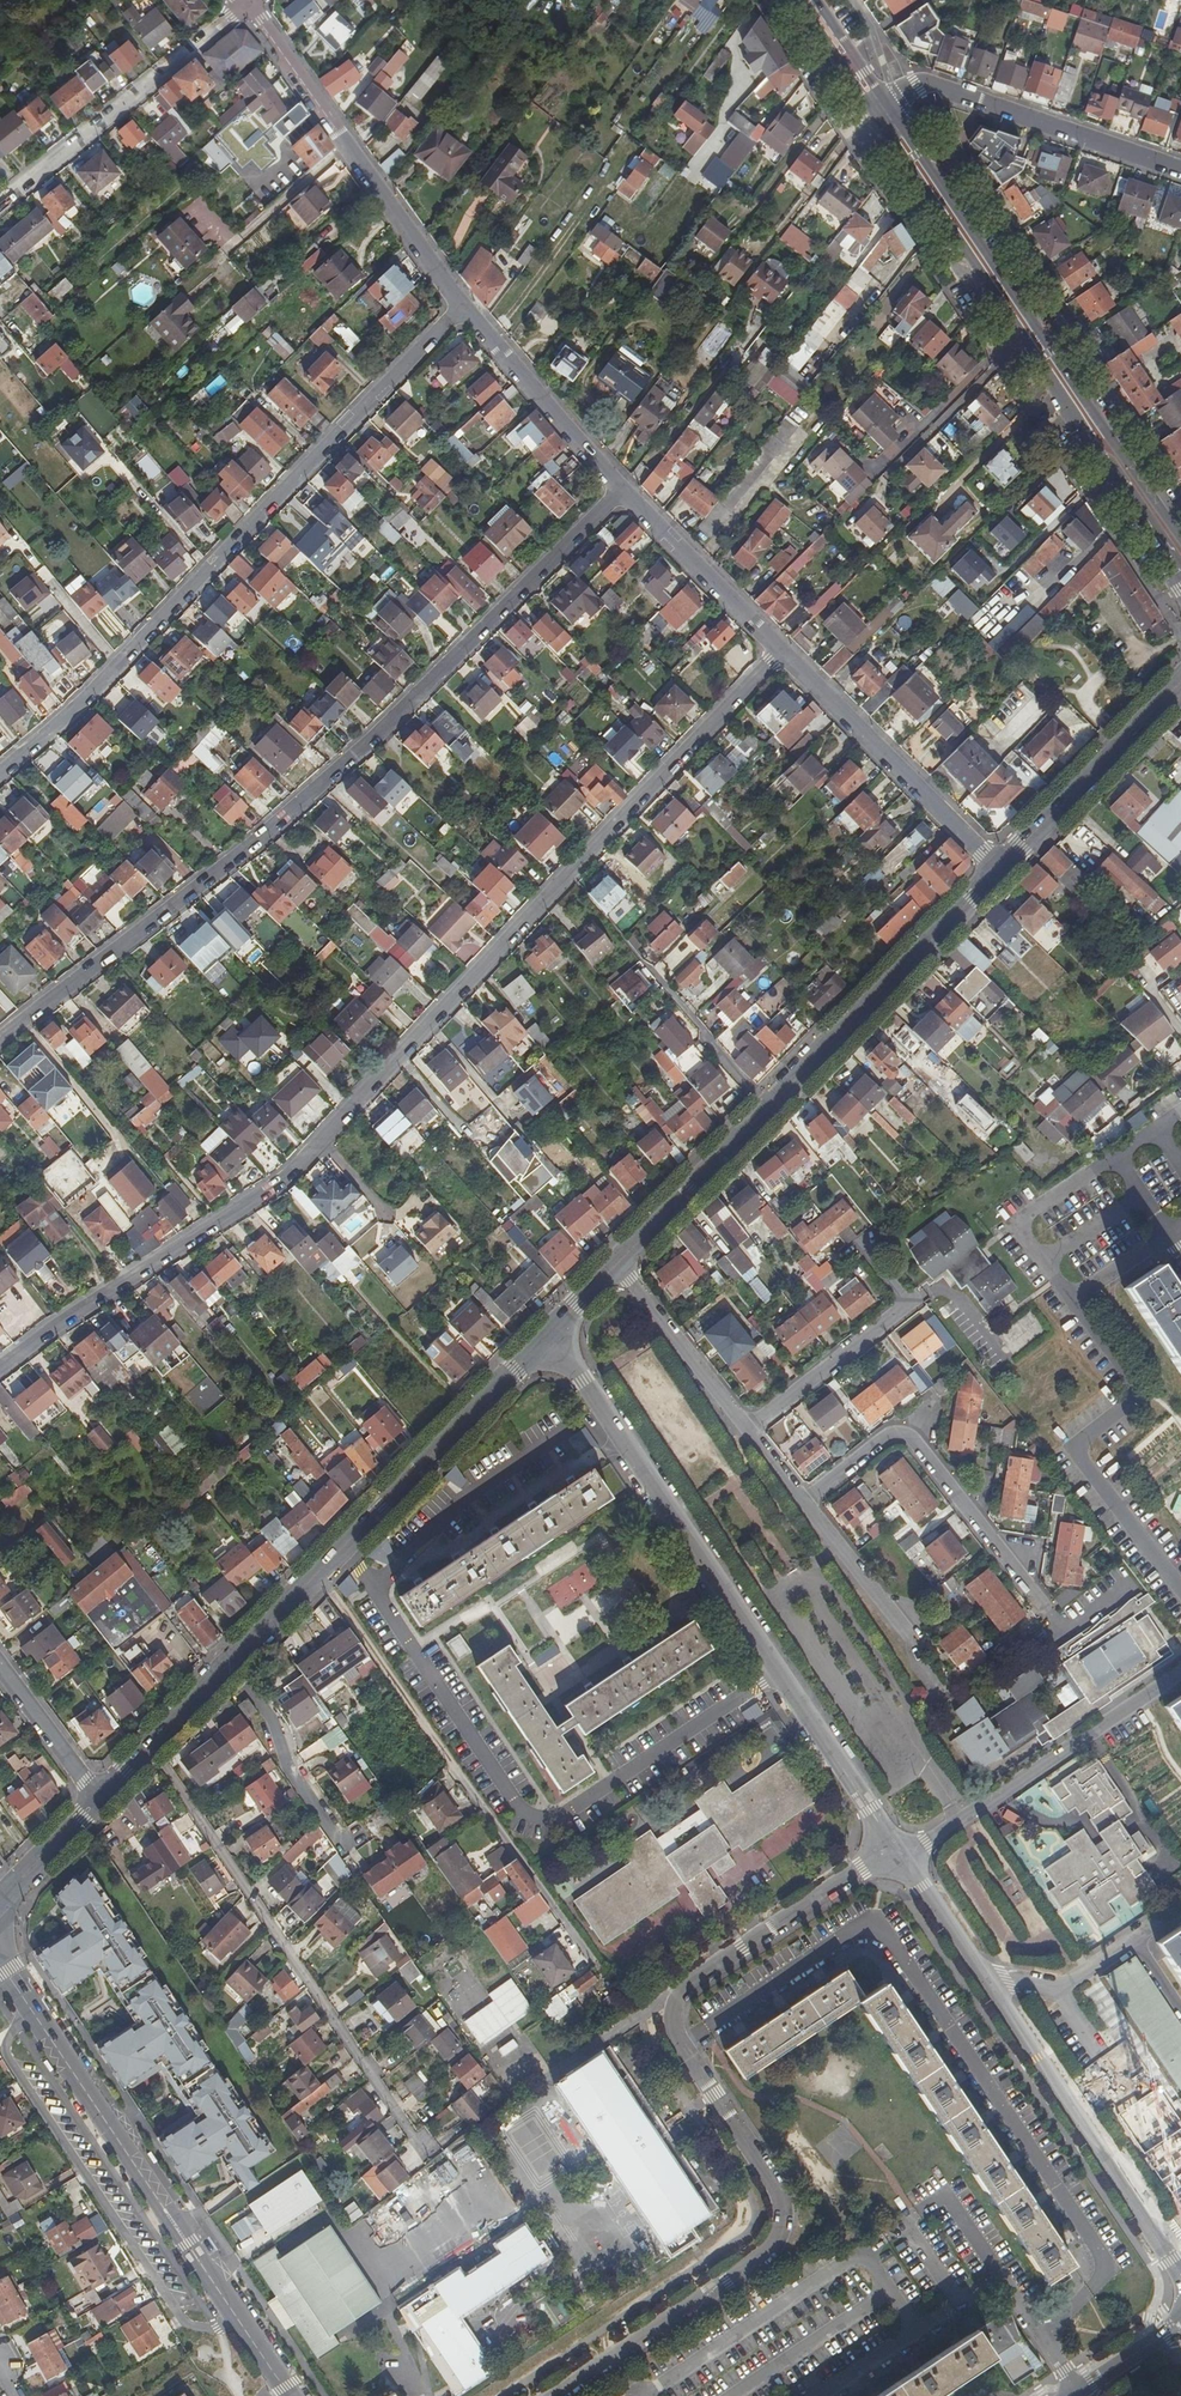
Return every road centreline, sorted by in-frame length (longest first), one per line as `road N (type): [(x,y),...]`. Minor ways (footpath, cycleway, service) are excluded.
road 1 (residential): [(0,1366),(297,1164),(779,653)]
road 2 (residential): [(624,487),(418,698),(225,867),(80,974),(0,1045)]
road 3 (residential): [(1044,2339),(1111,2268),(874,1917),(682,2043)]
road 4 (residential): [(0,772),(89,697),(465,302)]
road 5 (residential): [(343,1548),(516,1804),(540,1819),(573,1808),(774,1671)]
road 6 (tertiary): [(614,1263),(997,868)]
road 7 (primary): [(1180,562),(880,107)]
road 8 (residential): [(292,2395),(0,1966)]
road 9 (residential): [(552,2395),(687,2308),(773,2241),(781,2222),(778,2194),(682,2043)]
road 10 (residential): [(1180,1590),(1074,1450),(1126,1408),(1133,1385),(1072,1299)]
road 11 (residential): [(1180,2273),(978,1976)]
road 12 (residential): [(805,1503),(879,1441),(920,1439),(1051,1612)]
road 13 (tertiary): [(97,1799),(343,1548)]
road 14 (residential): [(898,1853),(1180,1674)]
road 15 (residential): [(880,107),(937,86),(1180,168)]
road 16 (residential): [(247,4),(0,203)]
road 17 (residential): [(682,2043),(674,2015),(698,1975),(898,1853)]
road 18 (residential): [(779,653),(997,868)]
road 19 (tertiary): [(343,1548),(547,1332)]
road 20 (residential): [(1044,2339),(1002,2278),(819,2395)]
road 21 (residential): [(774,1671),(622,1441)]
road 22 (tertiary): [(997,868),(1180,681)]
road 23 (residential): [(881,1261),(904,1305),(748,1430)]
road 24 (residential): [(465,302),(624,487)]
road 25 (residential): [(805,1503),(904,1623),(941,1695)]
road 26 (residential): [(624,487),(779,653)]
road 27 (residential): [(978,1976),(1055,1988),(1180,1910)]
road 28 (residential): [(898,1853),(774,1671)]
road 29 (residential): [(614,1263),(748,1430)]
road 30 (residential): [(1072,1299),(1017,1222),(1114,1157)]
road 31 (residential): [(447,1551),(622,1441)]
road 32 (residential): [(350,142),(465,302)]
road 33 (residential): [(350,142),(247,4)]
road 34 (residential): [(0,1667),(97,1799)]
road 35 (residential): [(978,1976),(898,1853)]
road 36 (tertiary): [(0,1902),(97,1799)]
road 37 (residential): [(622,1441),(547,1332)]
road 38 (primary): [(880,107),(808,0)]
road 39 (residential): [(1180,2326),(1078,2390)]

